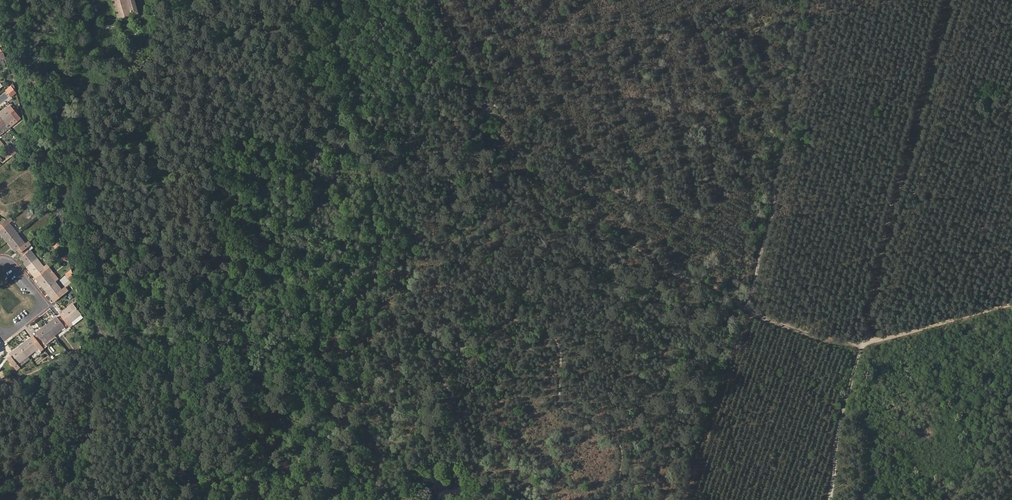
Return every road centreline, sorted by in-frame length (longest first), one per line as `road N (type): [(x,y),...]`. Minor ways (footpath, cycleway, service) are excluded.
road 1 (track): [(943,0),(862,344),(1011,305)]
road 2 (track): [(862,344),(830,499)]

